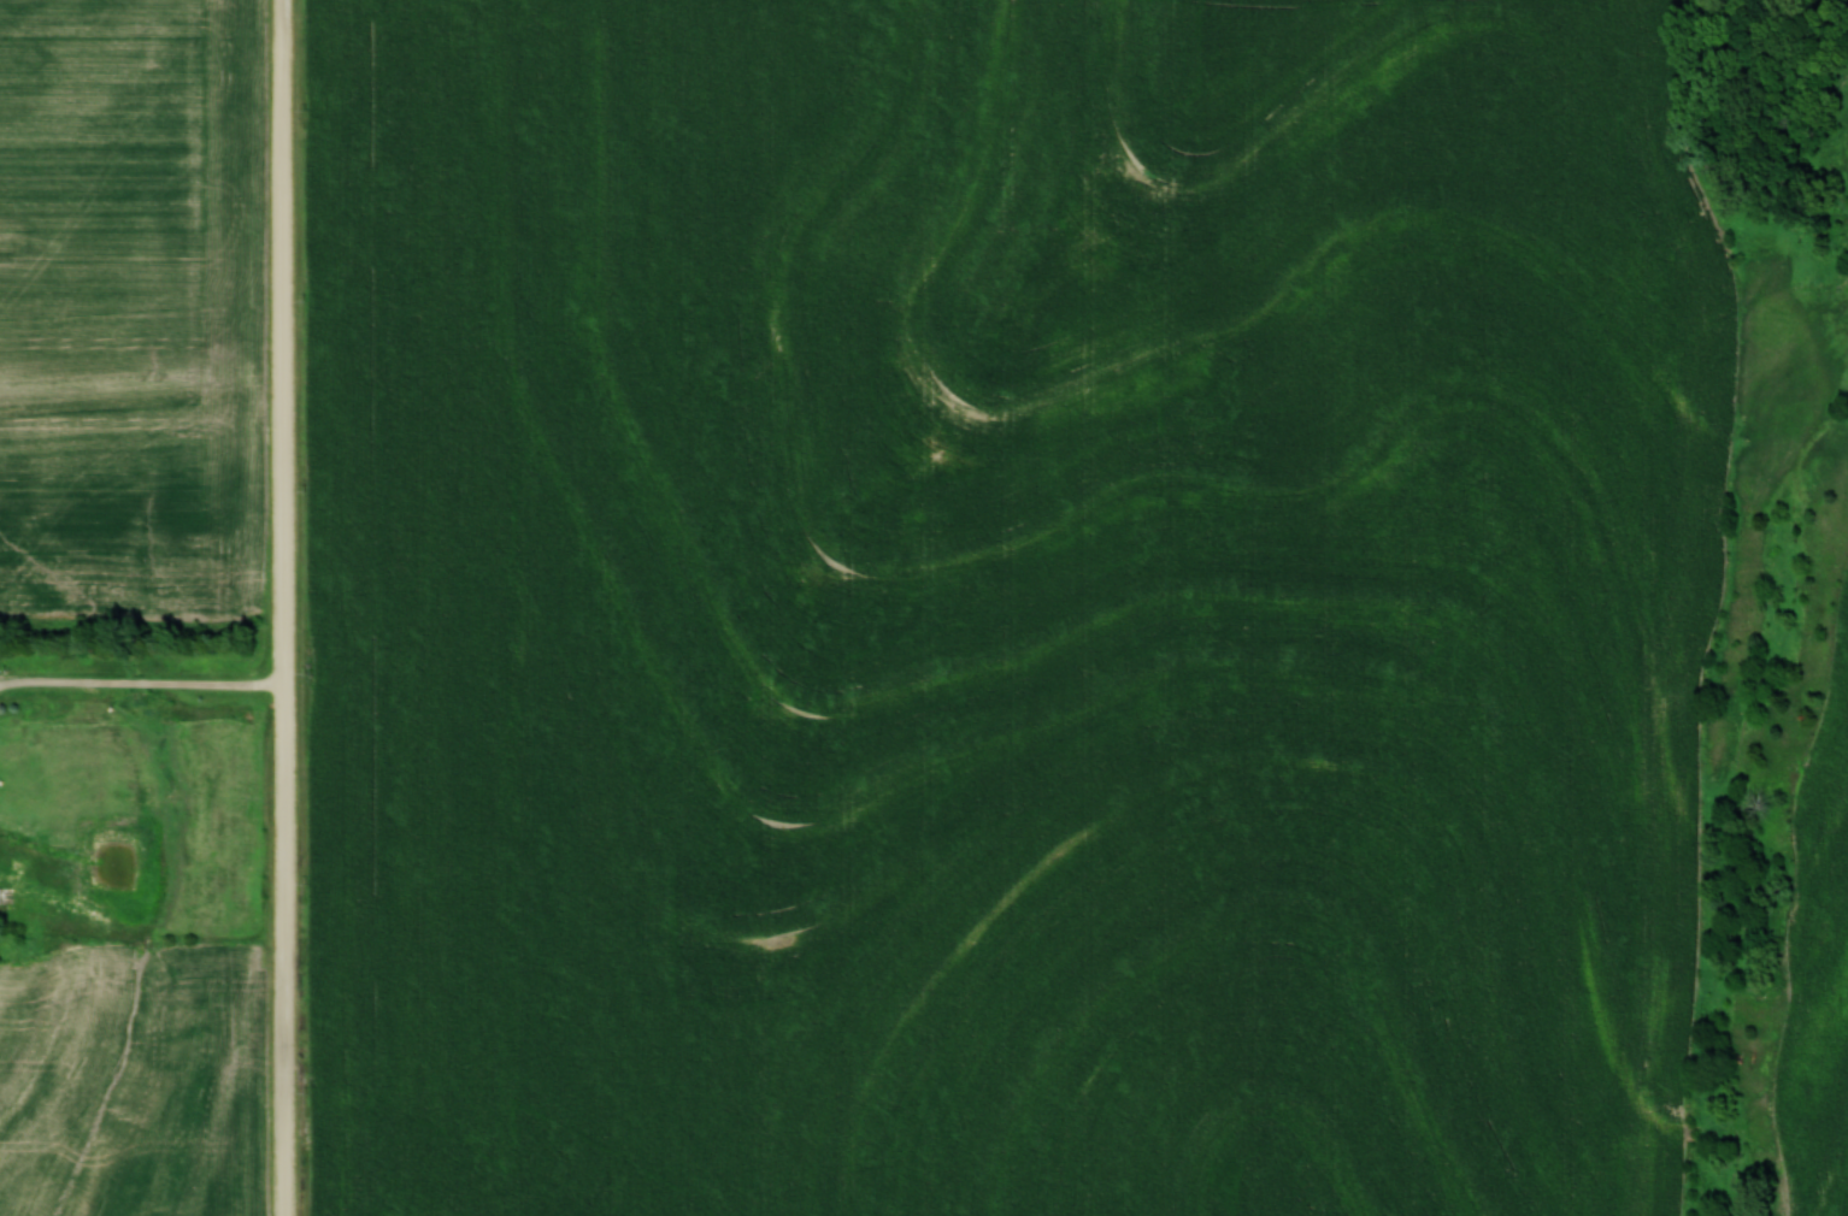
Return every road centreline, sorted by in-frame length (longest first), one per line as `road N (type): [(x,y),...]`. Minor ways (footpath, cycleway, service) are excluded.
road 1 (residential): [(290,1215),(287,0)]

